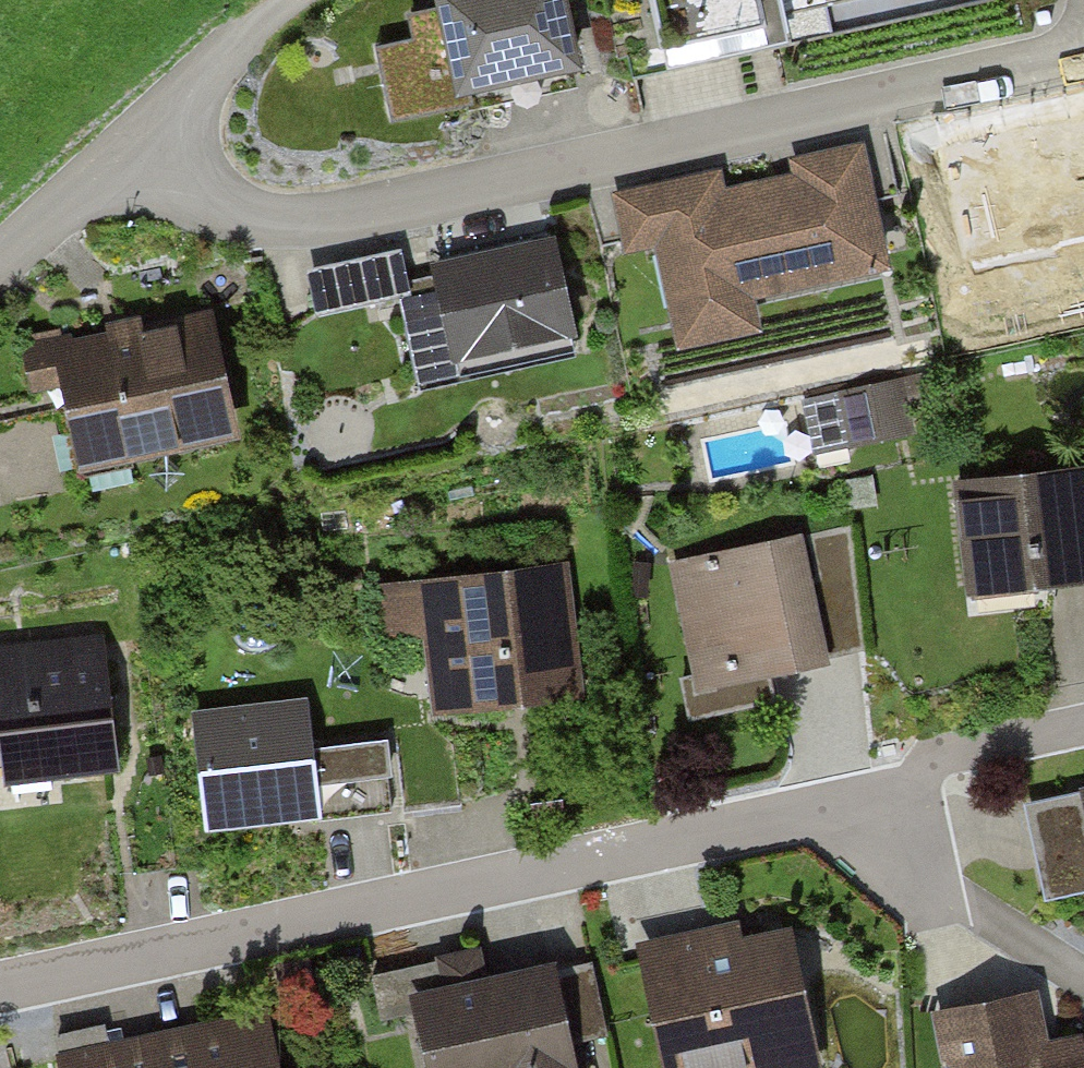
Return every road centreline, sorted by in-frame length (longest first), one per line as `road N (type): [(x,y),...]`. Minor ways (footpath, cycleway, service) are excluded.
road 1 (residential): [(145,130),(239,212),(324,221),(1083,54)]
road 2 (residential): [(0,991),(838,809)]
road 3 (residential): [(145,130),(292,4)]
road 4 (residential): [(0,255),(145,130)]

